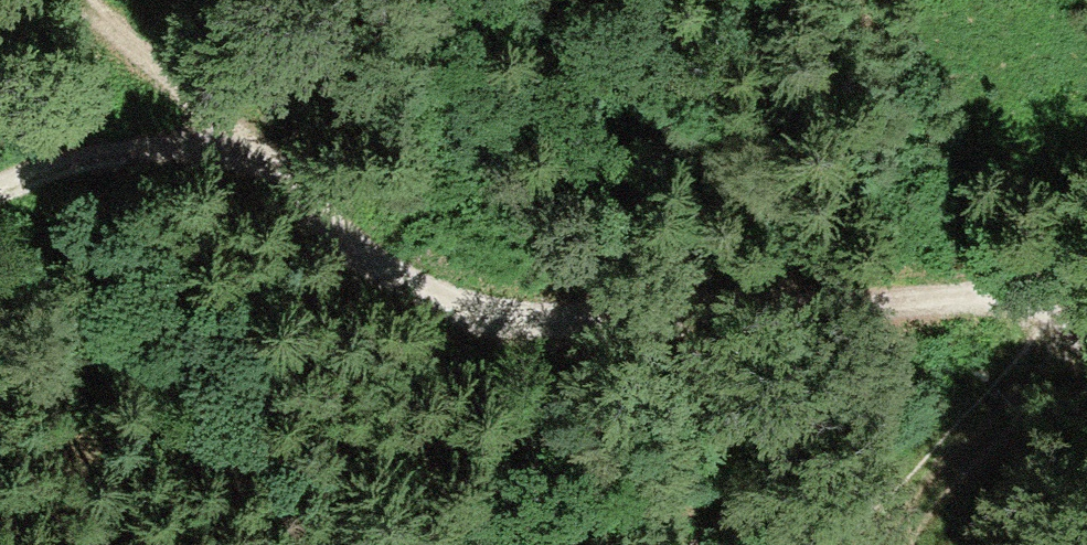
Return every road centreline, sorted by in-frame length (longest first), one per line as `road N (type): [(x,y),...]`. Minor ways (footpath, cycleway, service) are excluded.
road 1 (track): [(957,302),(580,317),(460,300),(361,250),(80,0)]
road 2 (track): [(1075,293),(1014,0)]
road 3 (track): [(1085,544),(1075,293)]
road 4 (track): [(0,198),(100,163),(243,141)]

